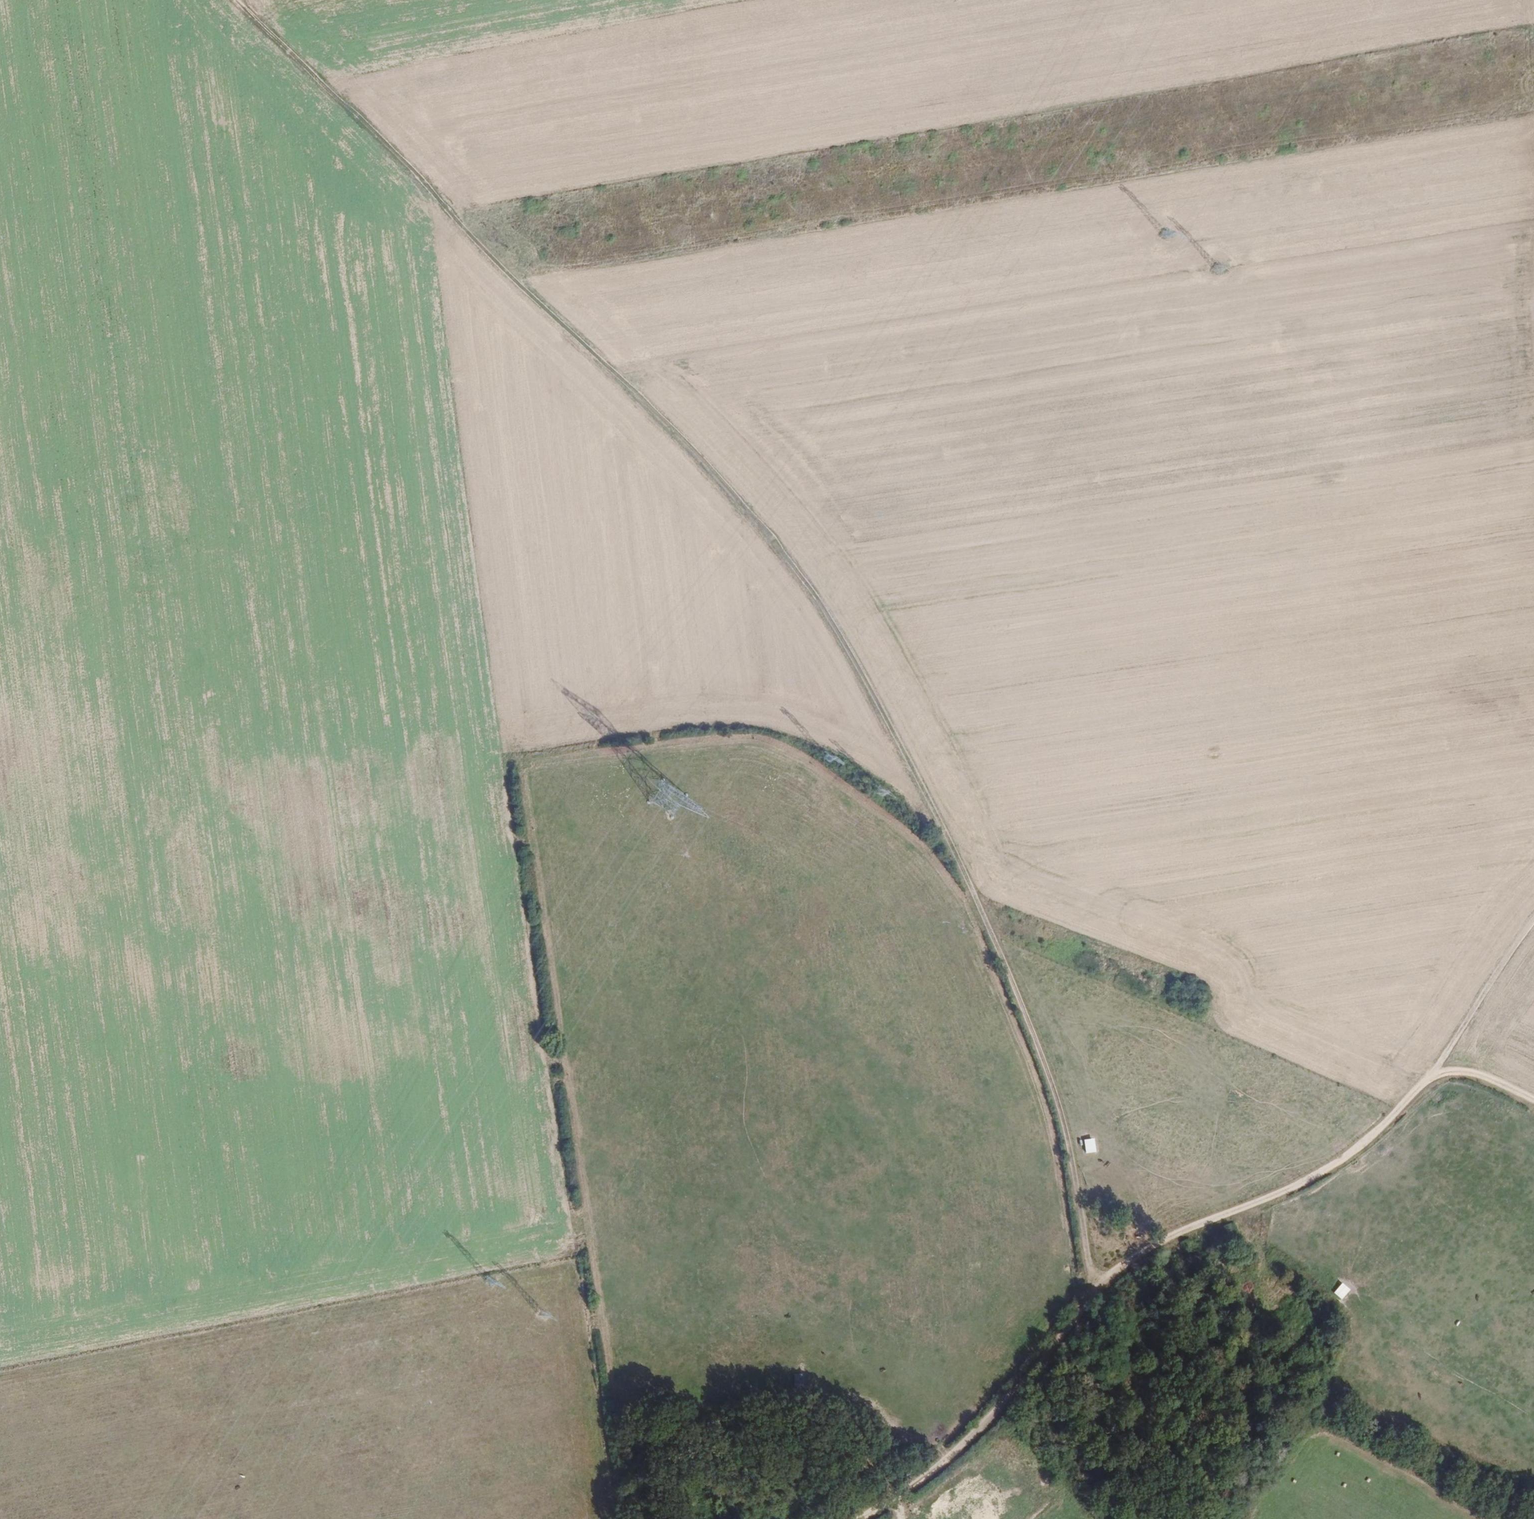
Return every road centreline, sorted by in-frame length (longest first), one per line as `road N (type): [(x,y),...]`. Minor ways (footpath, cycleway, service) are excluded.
road 1 (track): [(233,0),(813,584),(1066,1126),(1096,1293)]
road 2 (track): [(1533,918),(1435,1070),(1366,1137),(1311,1178),(1126,1261),(928,1478),(864,1518)]

